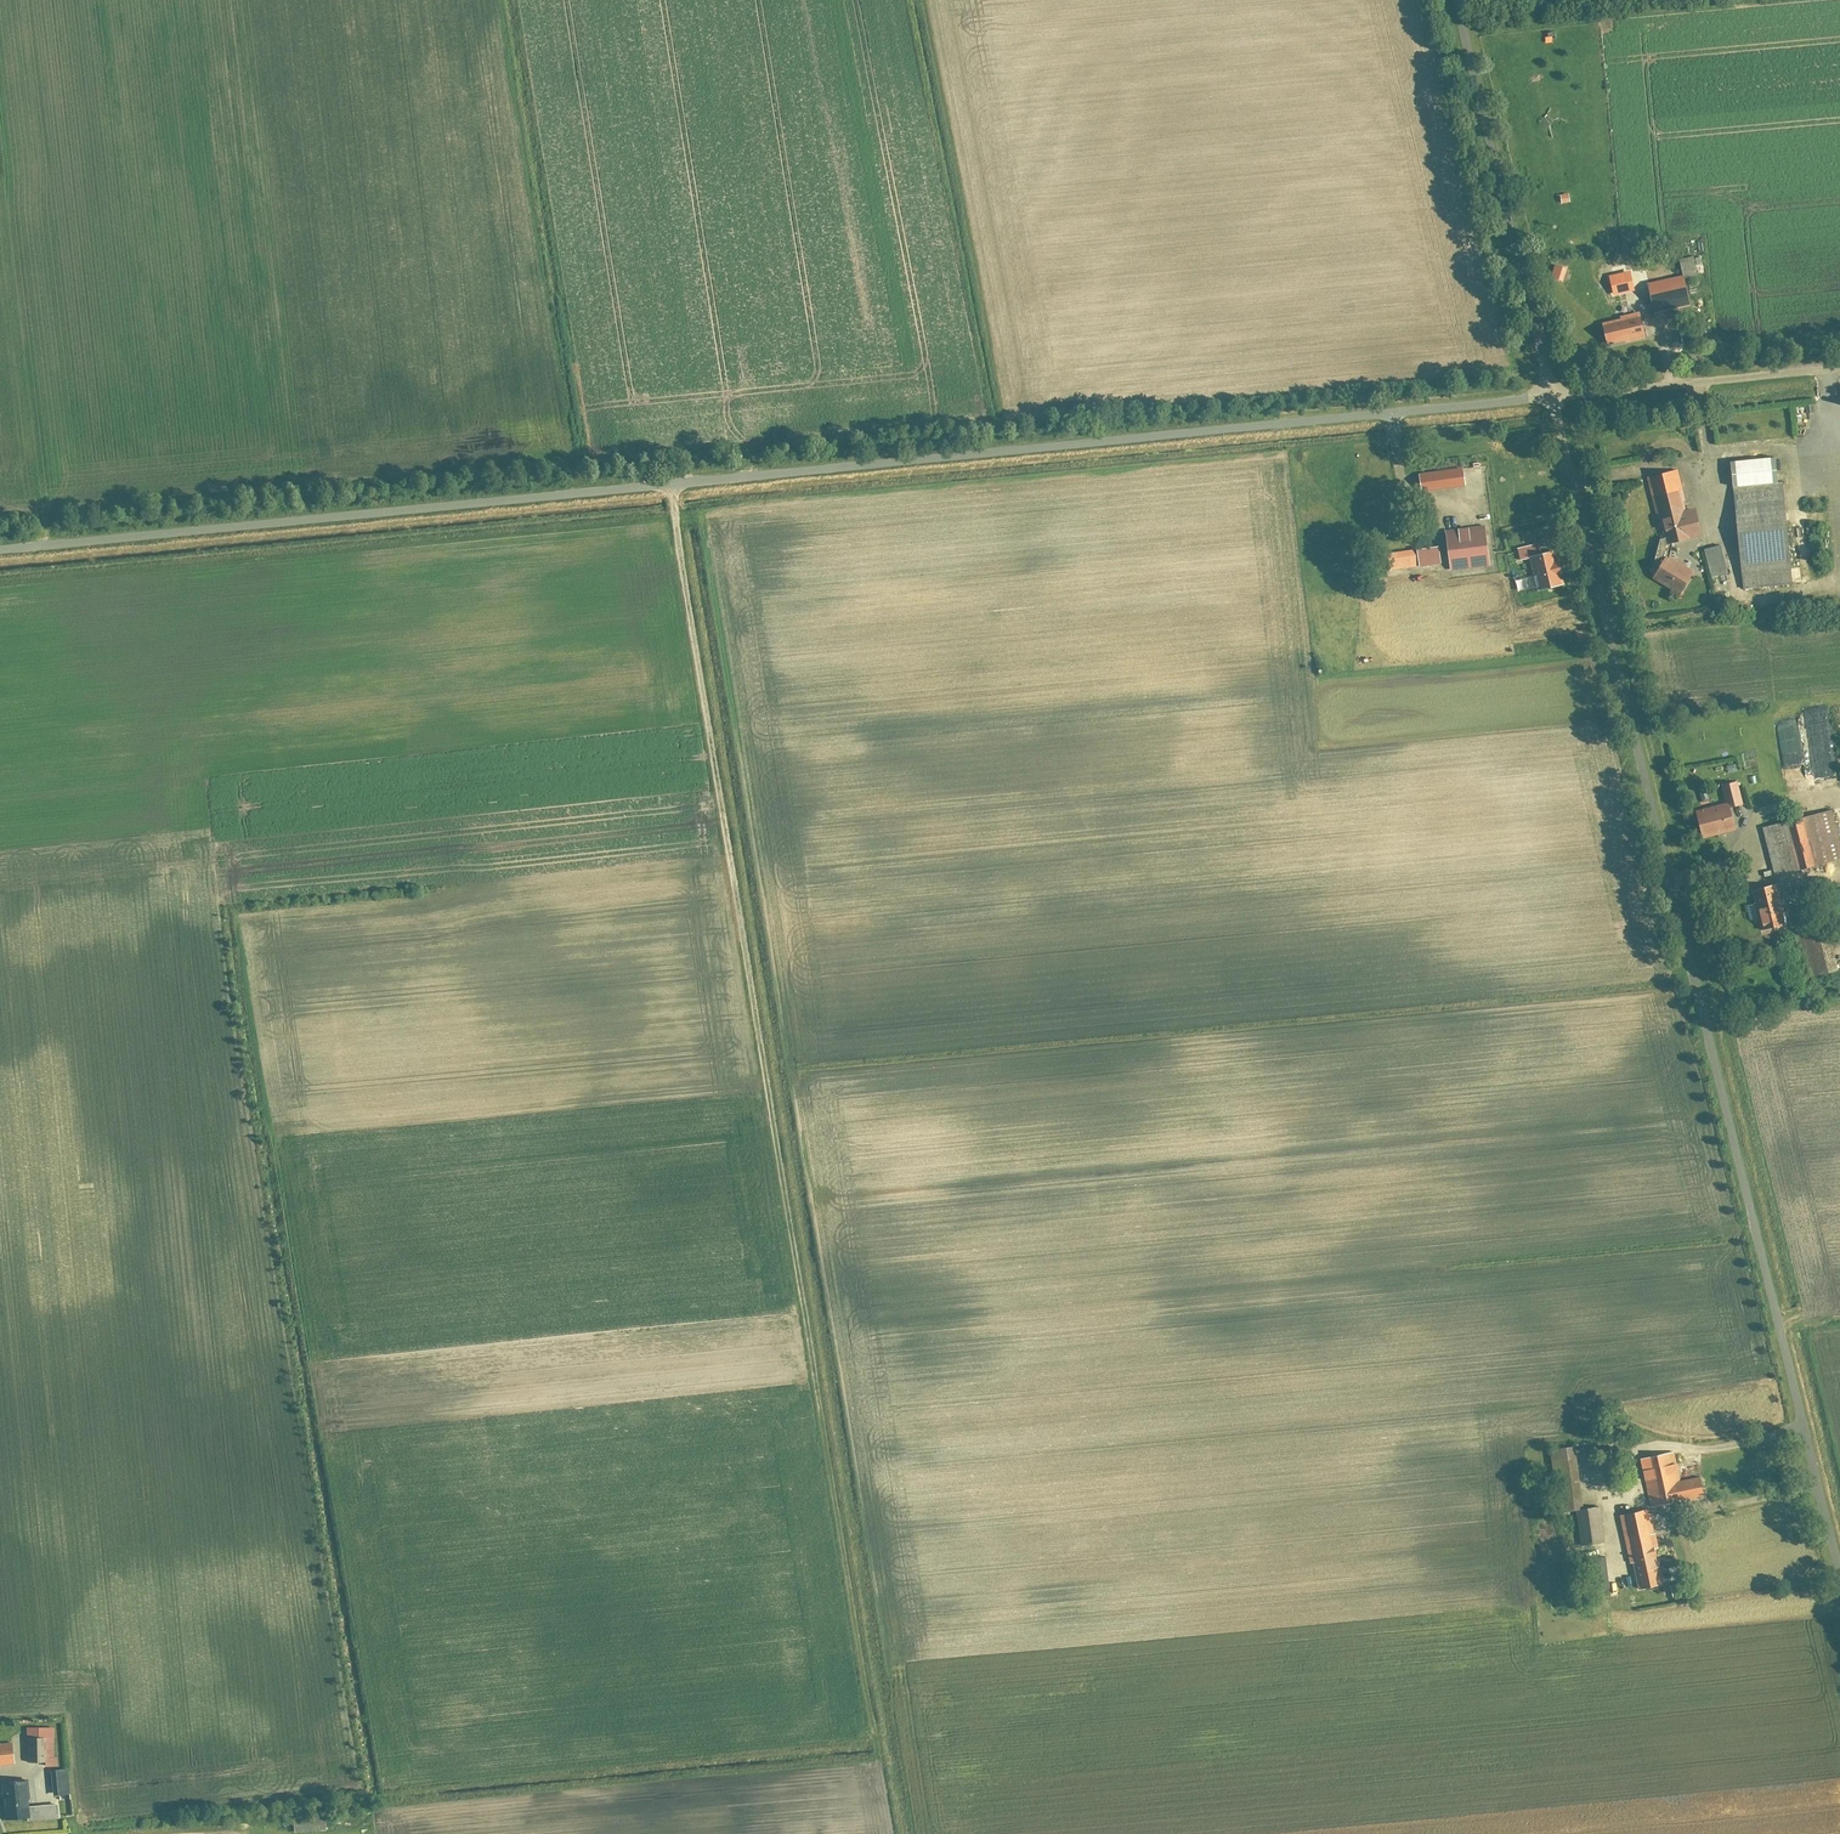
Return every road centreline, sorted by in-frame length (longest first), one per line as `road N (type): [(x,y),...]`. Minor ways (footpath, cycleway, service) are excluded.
road 1 (unclassified): [(0,551),(1553,398)]
road 2 (unclassified): [(1553,398),(1839,1587)]
road 3 (unclassified): [(1450,0),(1553,398)]
road 4 (unclassified): [(1553,398),(1839,371)]

